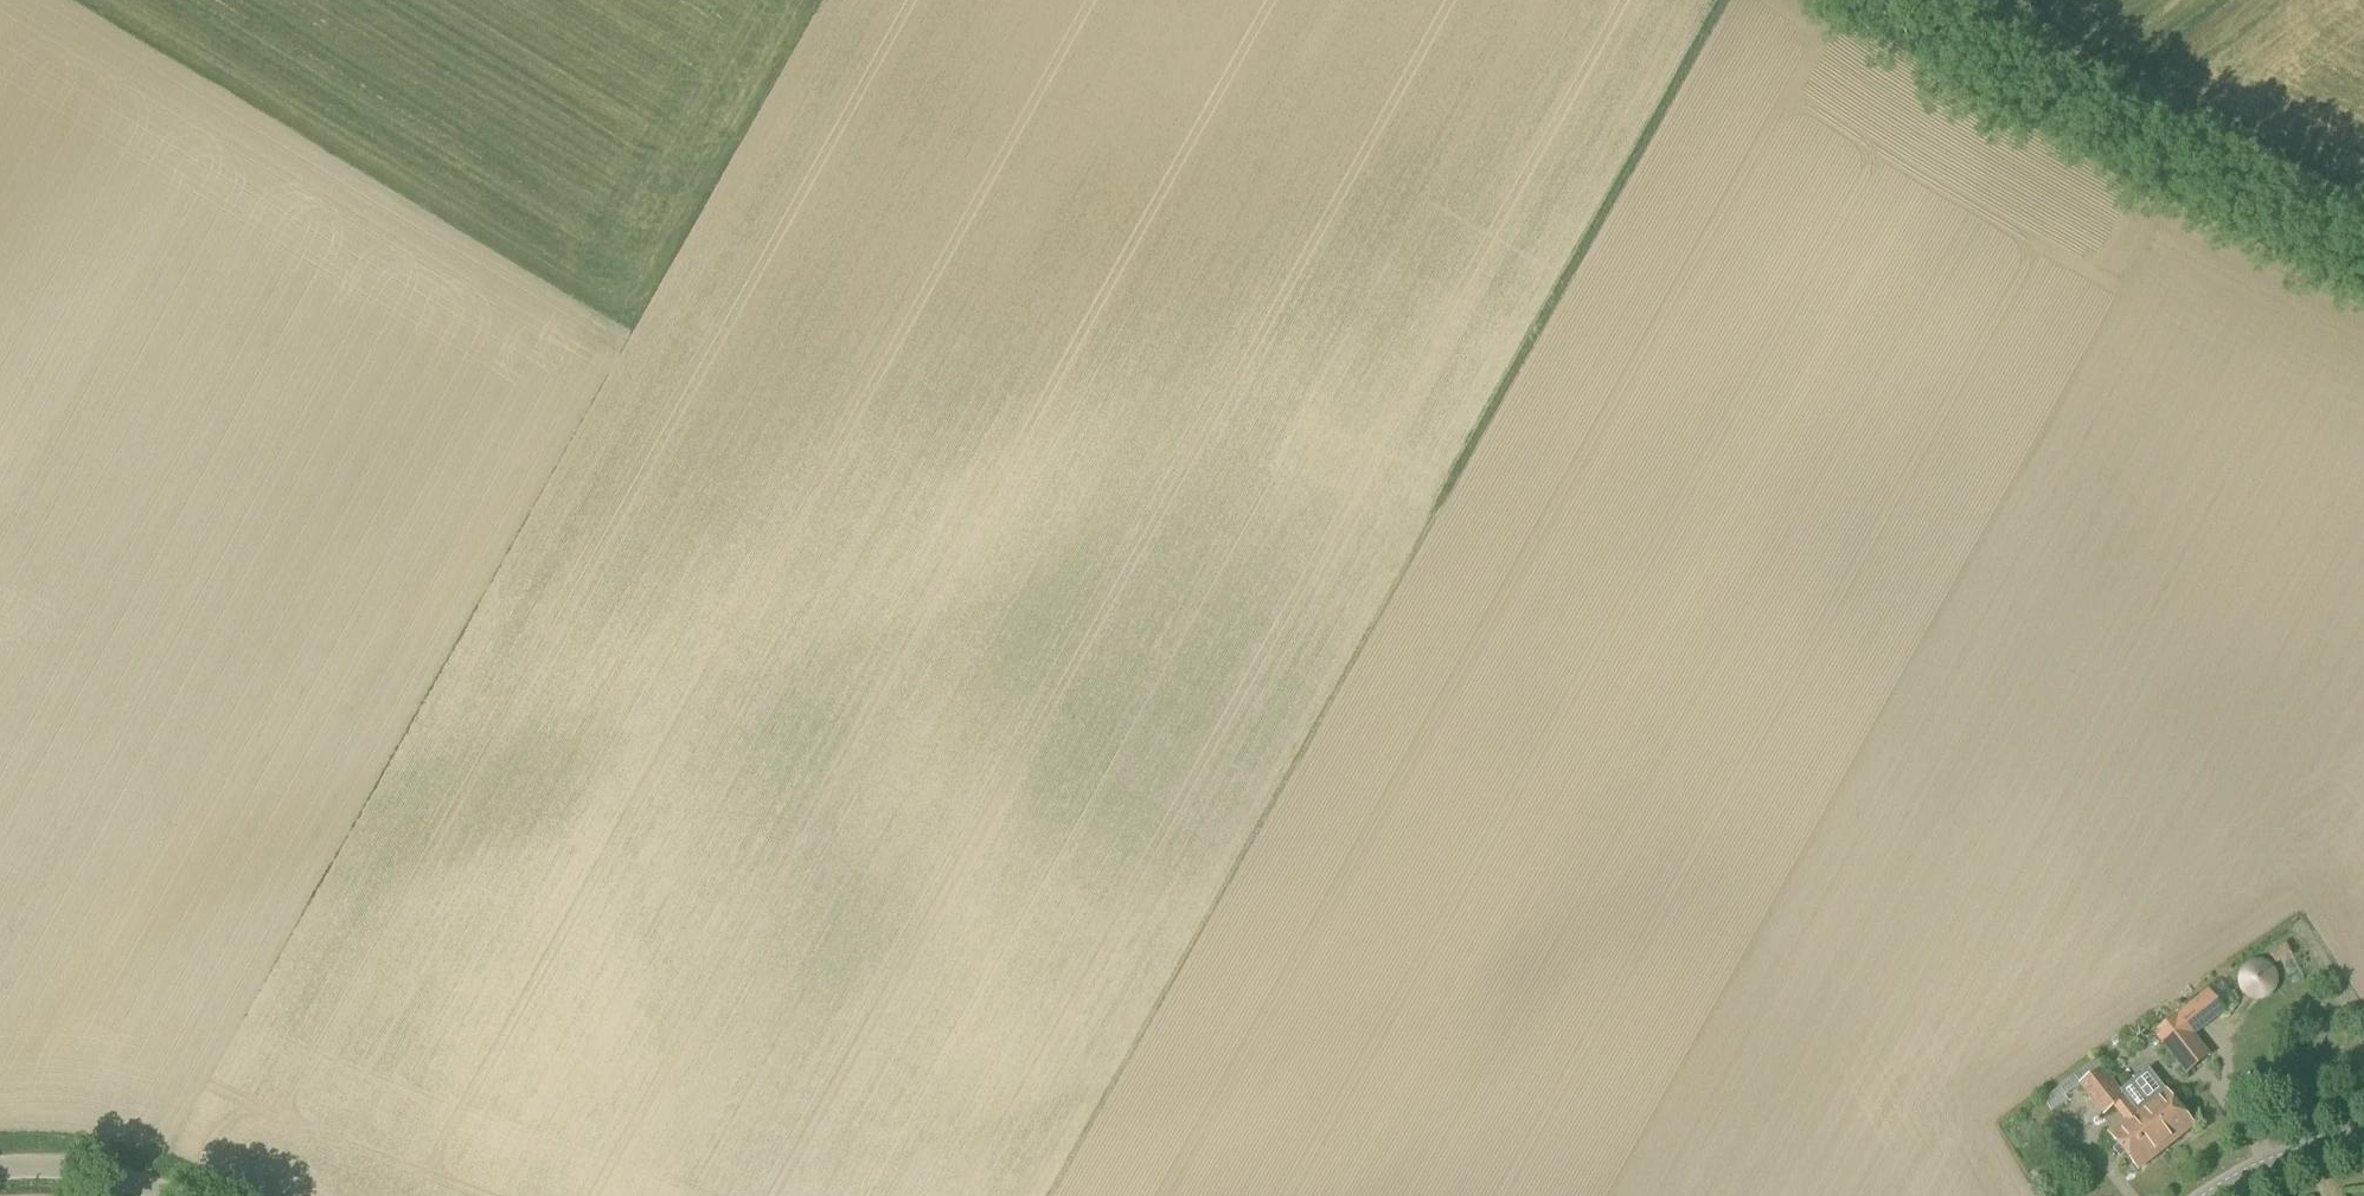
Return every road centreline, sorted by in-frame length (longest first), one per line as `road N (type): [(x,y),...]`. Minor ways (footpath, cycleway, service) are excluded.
road 1 (tertiary): [(159,1195),(85,1173),(0,1169)]
road 2 (tertiary): [(2228,1195),(2287,1163),(2363,1152)]

